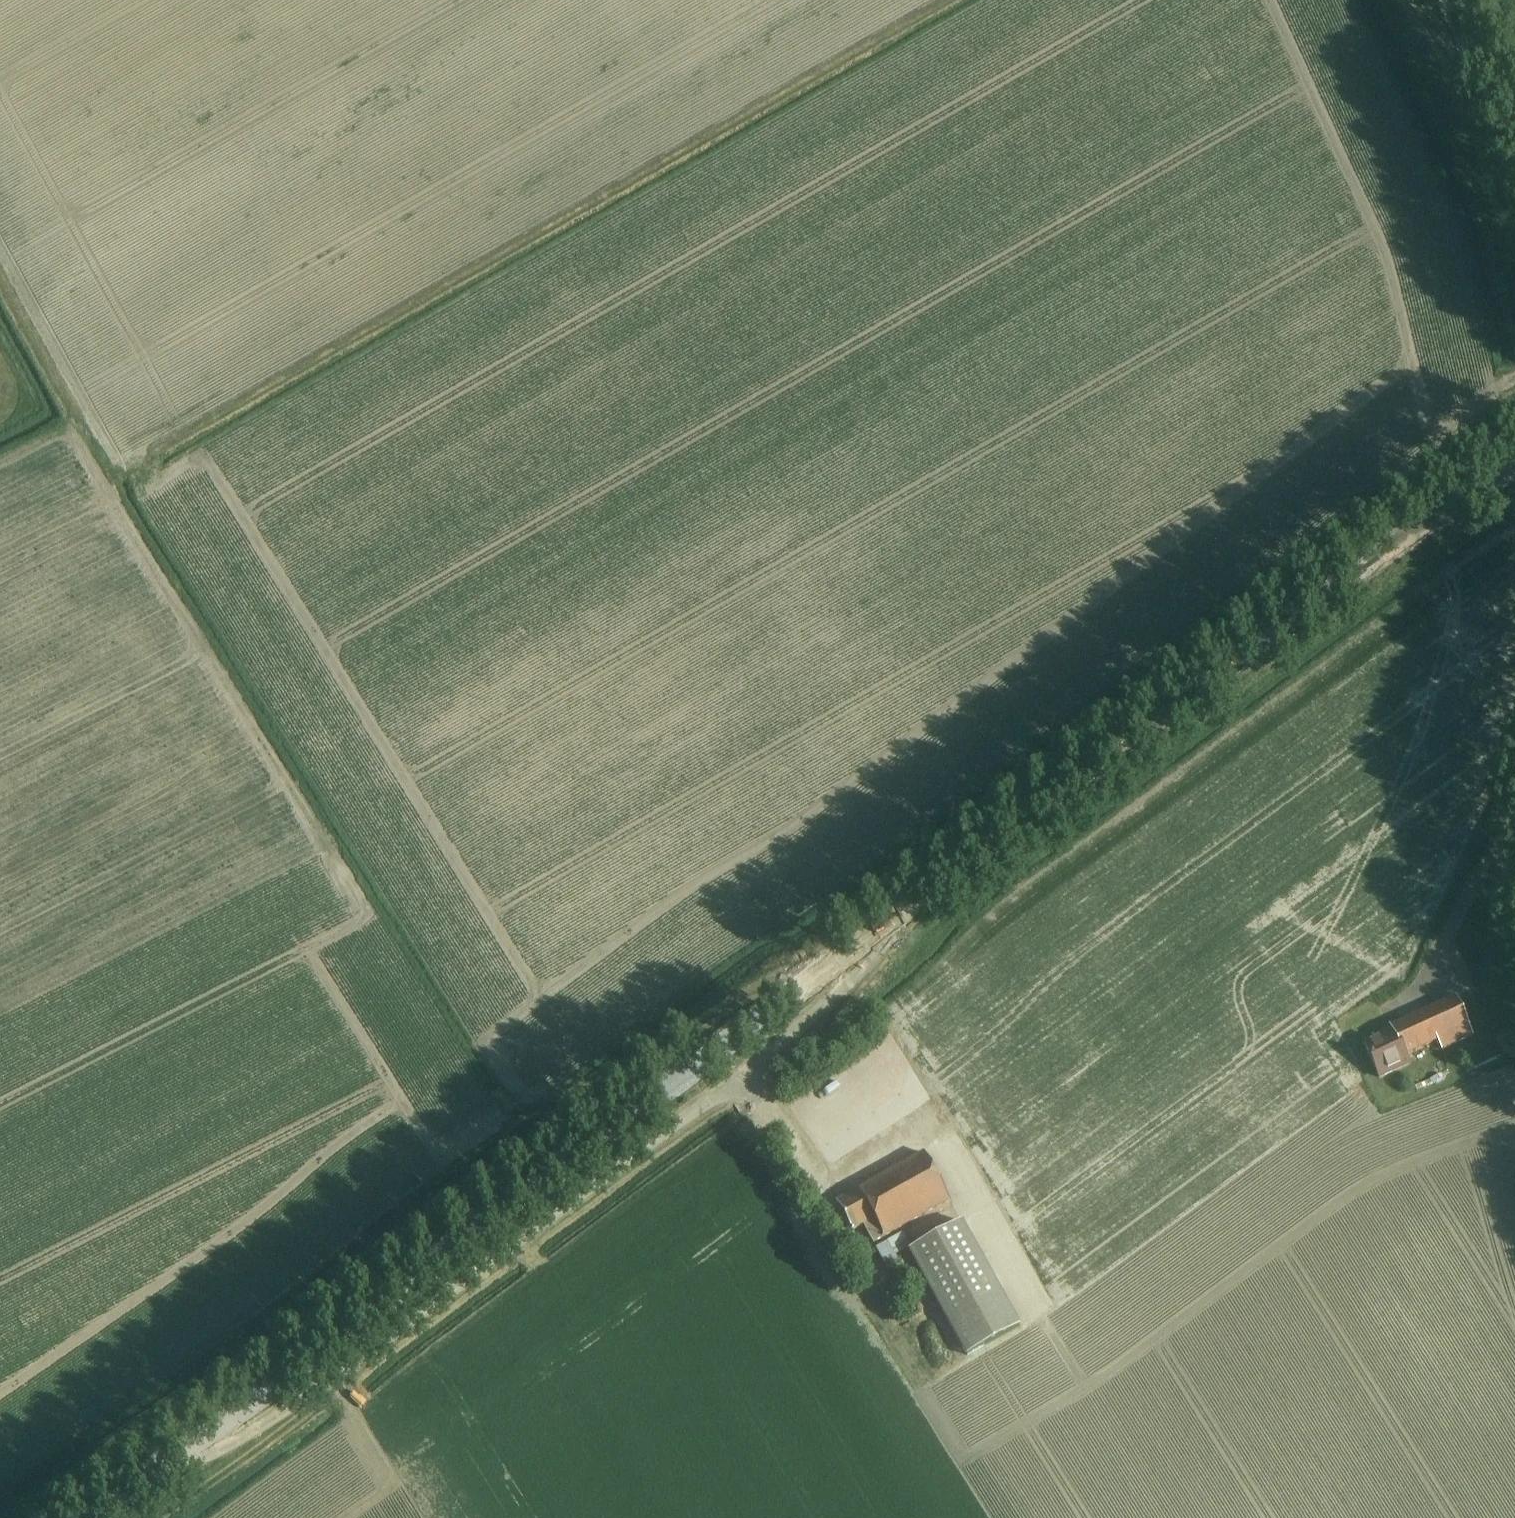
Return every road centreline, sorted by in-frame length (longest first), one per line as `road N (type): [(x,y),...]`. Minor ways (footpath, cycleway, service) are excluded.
road 1 (tertiary): [(116,1517),(1279,630),(1514,463)]
road 2 (unclassified): [(1514,189),(1431,0)]
road 3 (unclassified): [(1447,929),(1514,799)]

